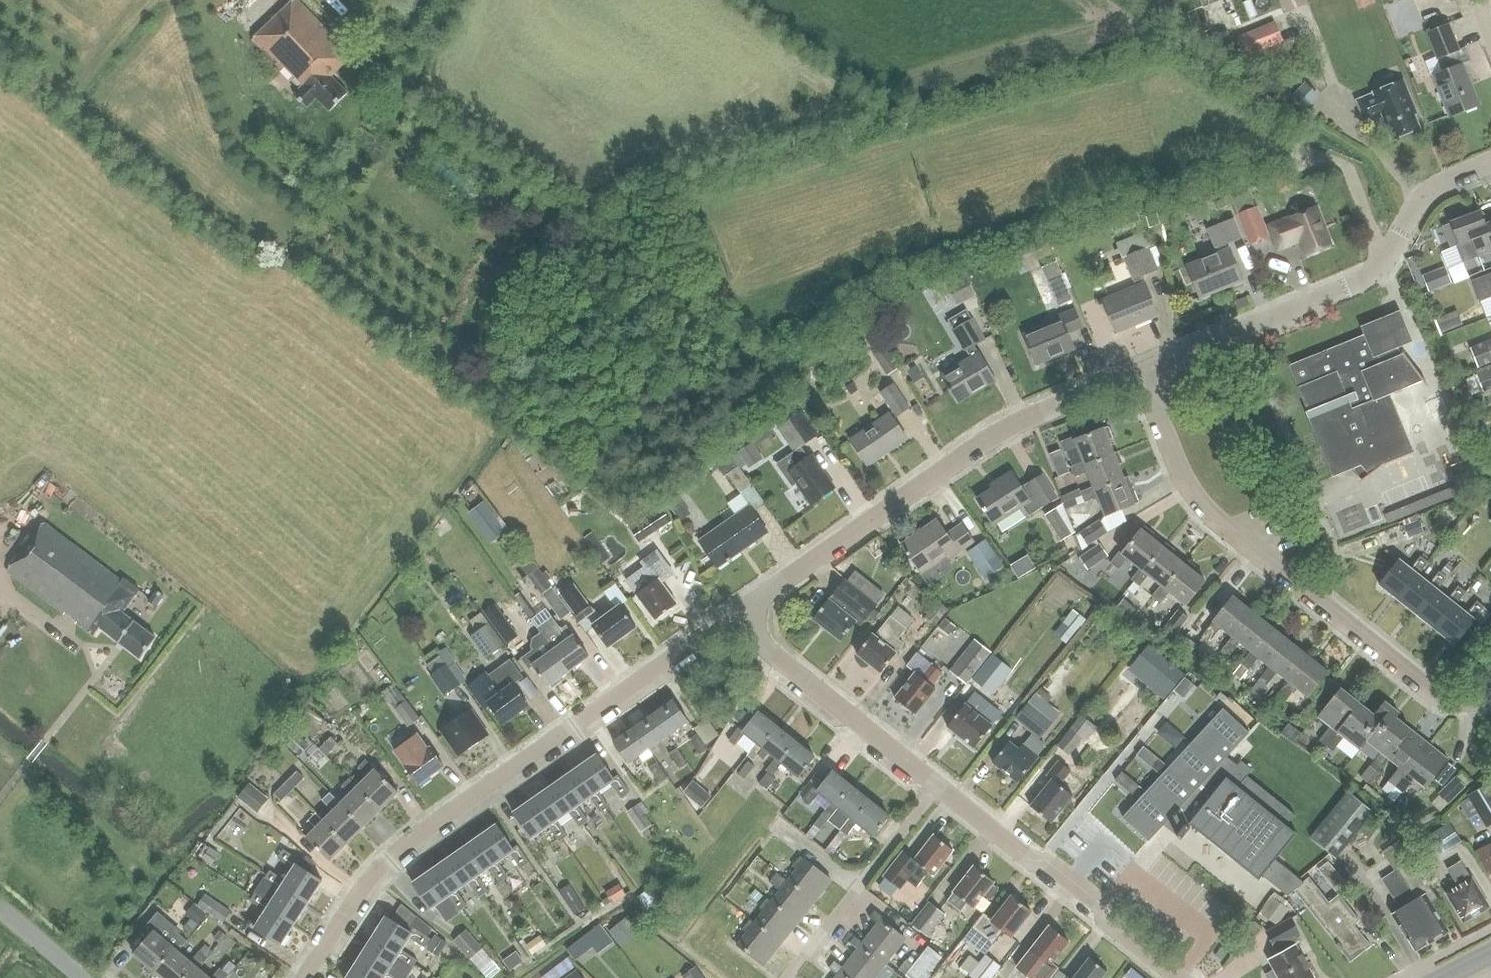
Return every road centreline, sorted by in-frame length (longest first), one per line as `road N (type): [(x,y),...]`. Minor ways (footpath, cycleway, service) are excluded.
road 1 (residential): [(304,977),(363,886),(404,845),(733,616)]
road 2 (residential): [(1490,692),(1460,701),(1434,694),(1220,523),(1177,464),(1140,372)]
road 3 (residential): [(733,616),(993,435),(1140,372)]
road 4 (residential): [(1140,372),(1359,283),(1426,193),(1490,164)]
road 5 (residential): [(1183,977),(940,785)]
road 6 (residential): [(940,785),(733,616)]
road 7 (residential): [(787,977),(940,785)]

